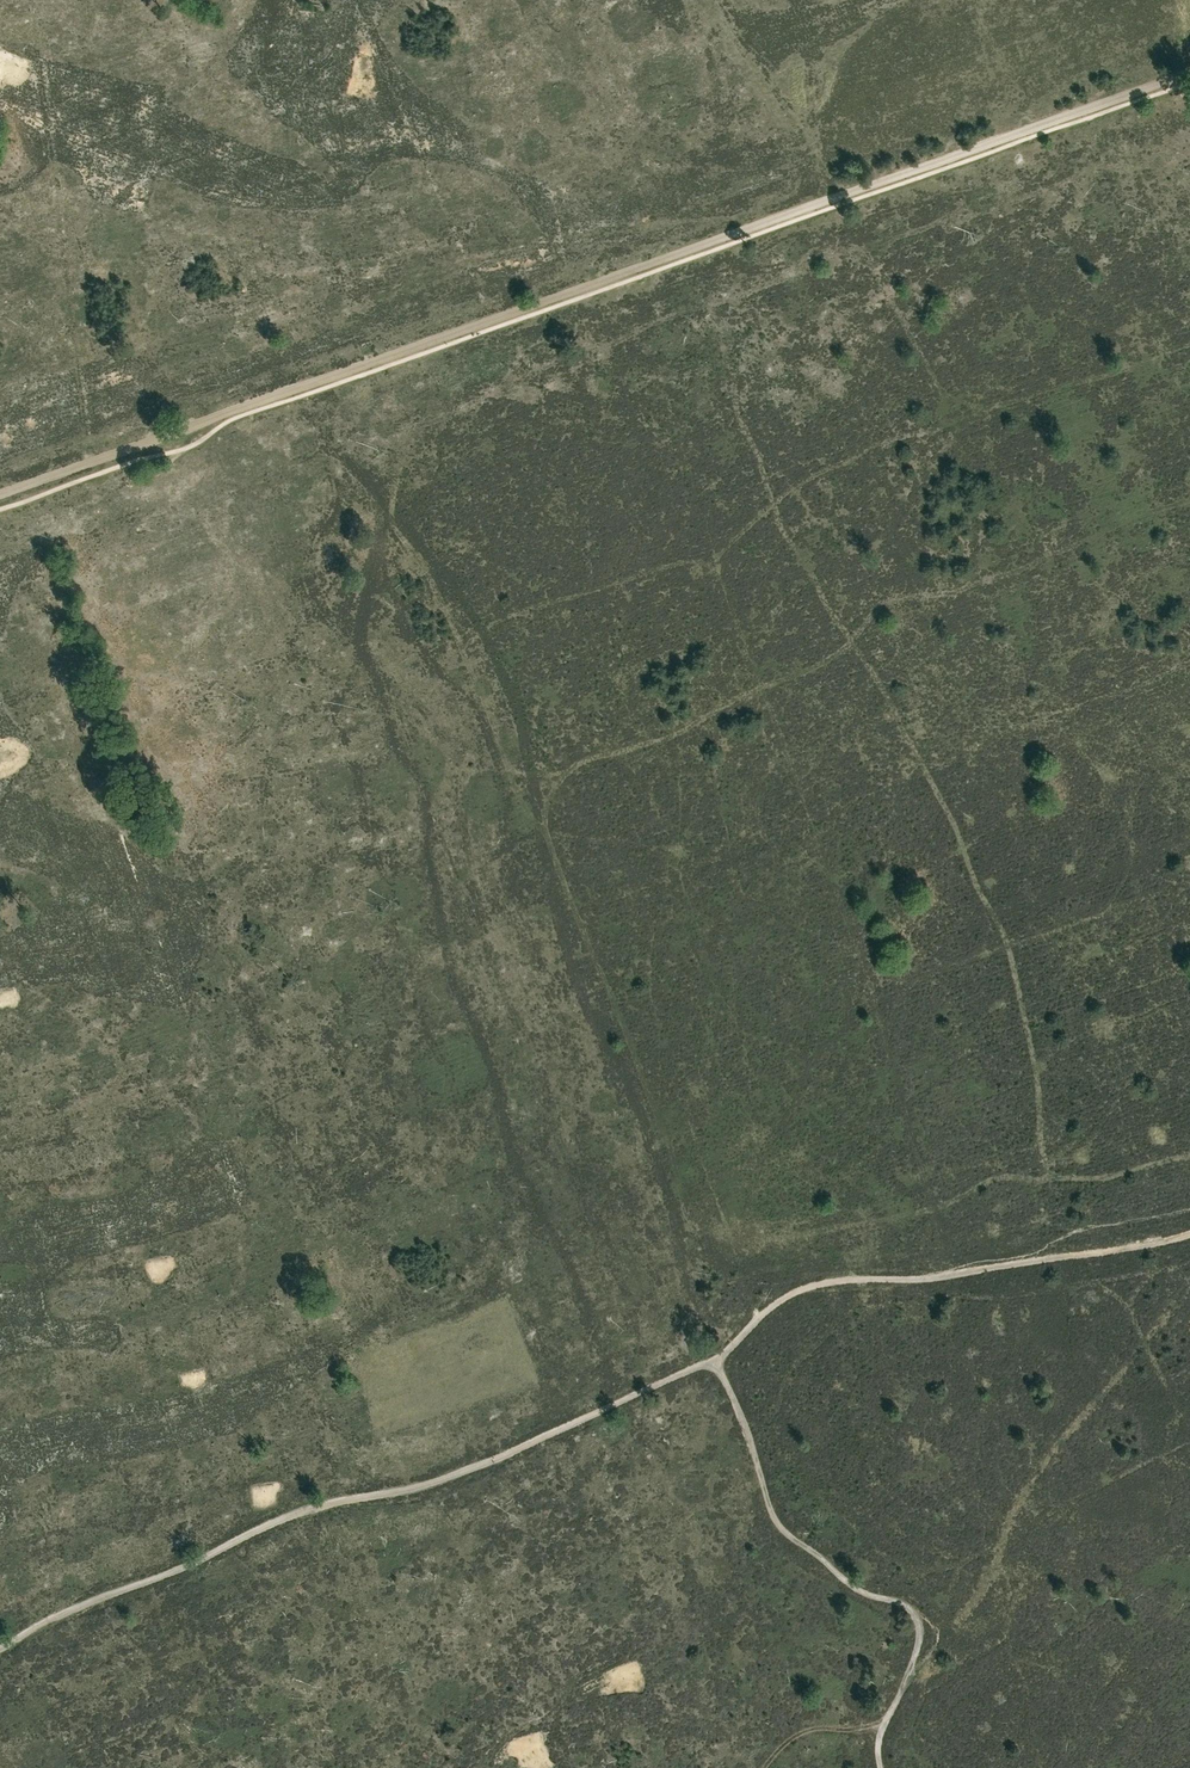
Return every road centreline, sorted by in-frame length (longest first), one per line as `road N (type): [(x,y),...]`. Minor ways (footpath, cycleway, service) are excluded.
road 1 (track): [(0,492),(1189,72)]
road 2 (track): [(717,1360),(766,1312),(812,1286),(928,1278),(1189,1232)]

